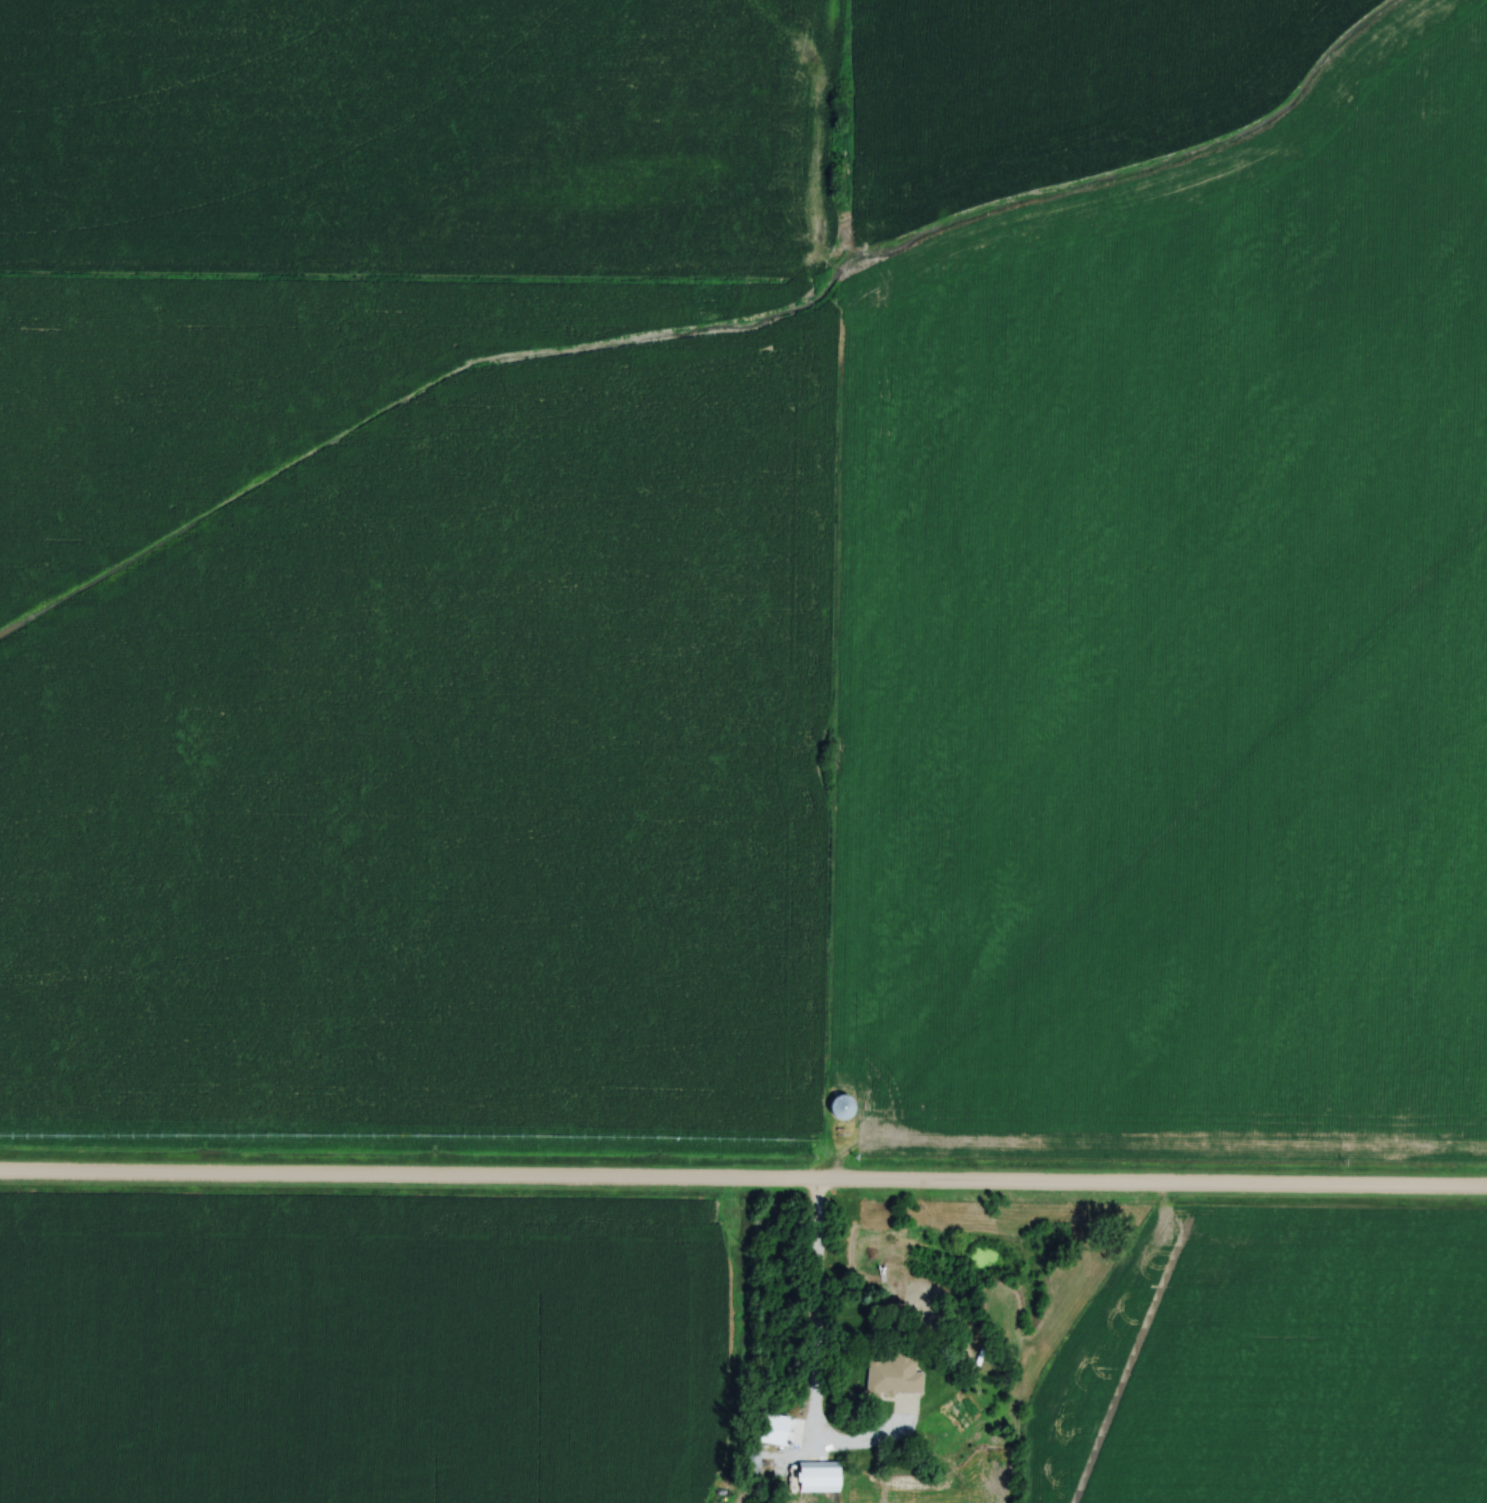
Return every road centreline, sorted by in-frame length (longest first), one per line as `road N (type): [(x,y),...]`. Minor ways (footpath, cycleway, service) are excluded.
road 1 (residential): [(0,1175),(1486,1188)]

